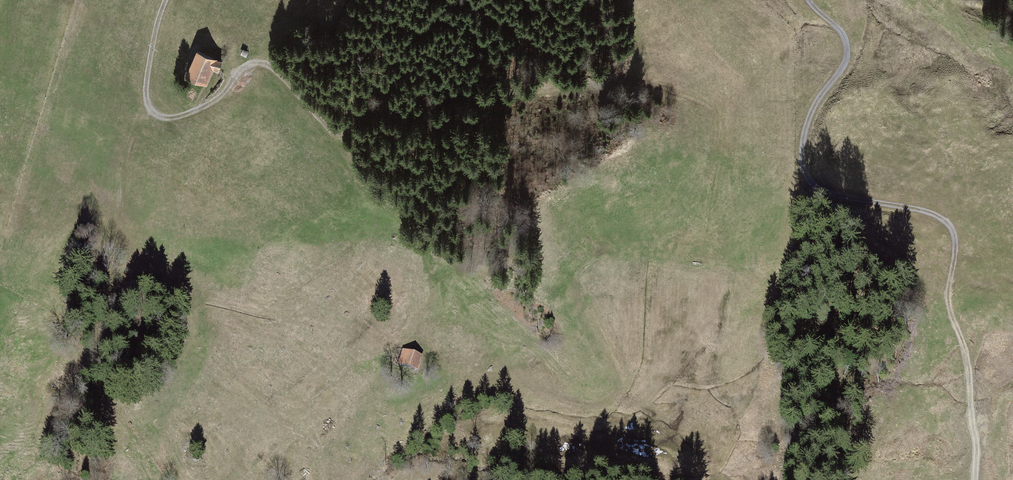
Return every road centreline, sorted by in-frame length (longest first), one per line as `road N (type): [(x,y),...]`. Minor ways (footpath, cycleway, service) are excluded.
road 1 (track): [(165,0),(146,93),(162,117),(208,105),(256,63),(274,68),(340,133),(374,114),(416,114),(458,97),(612,83),(680,92)]
road 2 (track): [(808,0),(842,34),(847,50),(810,115),(803,172),(827,193),(937,215),(954,235),(951,271)]
road 3 (track): [(351,132),(415,232),(426,265),(413,344)]
road 4 (track): [(951,271),(948,301),(970,379),(975,479)]

